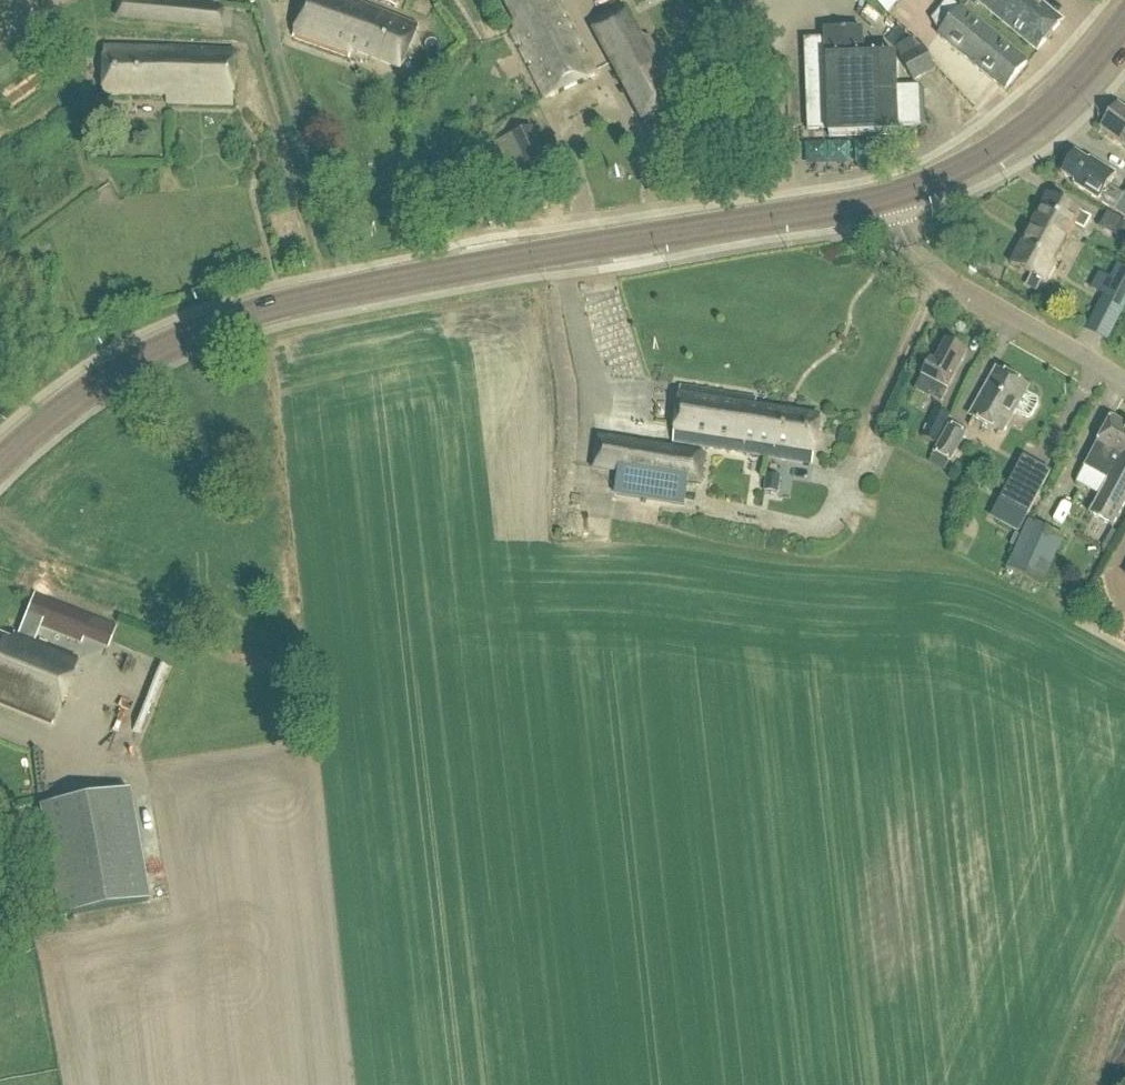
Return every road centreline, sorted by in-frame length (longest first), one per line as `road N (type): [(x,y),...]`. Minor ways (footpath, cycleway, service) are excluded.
road 1 (secondary): [(0,464),(91,389),(213,329),(490,265),(890,201)]
road 2 (residential): [(1124,381),(918,262),(890,201)]
road 3 (secondary): [(890,201),(957,178),(1040,119),(1124,20)]

